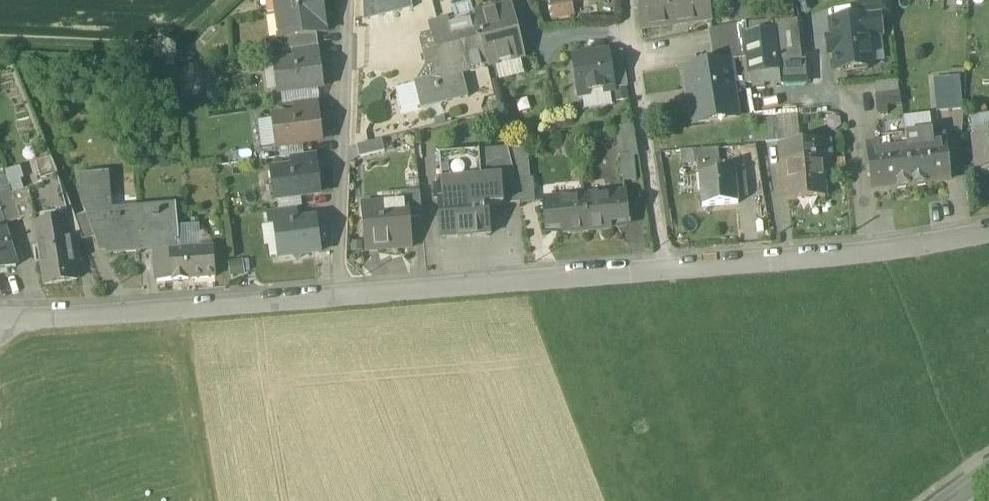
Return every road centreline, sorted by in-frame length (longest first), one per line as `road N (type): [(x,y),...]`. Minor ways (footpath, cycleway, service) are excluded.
road 1 (residential): [(339,297),(1,319)]
road 2 (residential): [(988,234),(660,271)]
road 3 (residential): [(660,271),(339,297)]
road 4 (residential): [(339,297),(350,0)]
road 5 (residential): [(660,271),(629,0)]

